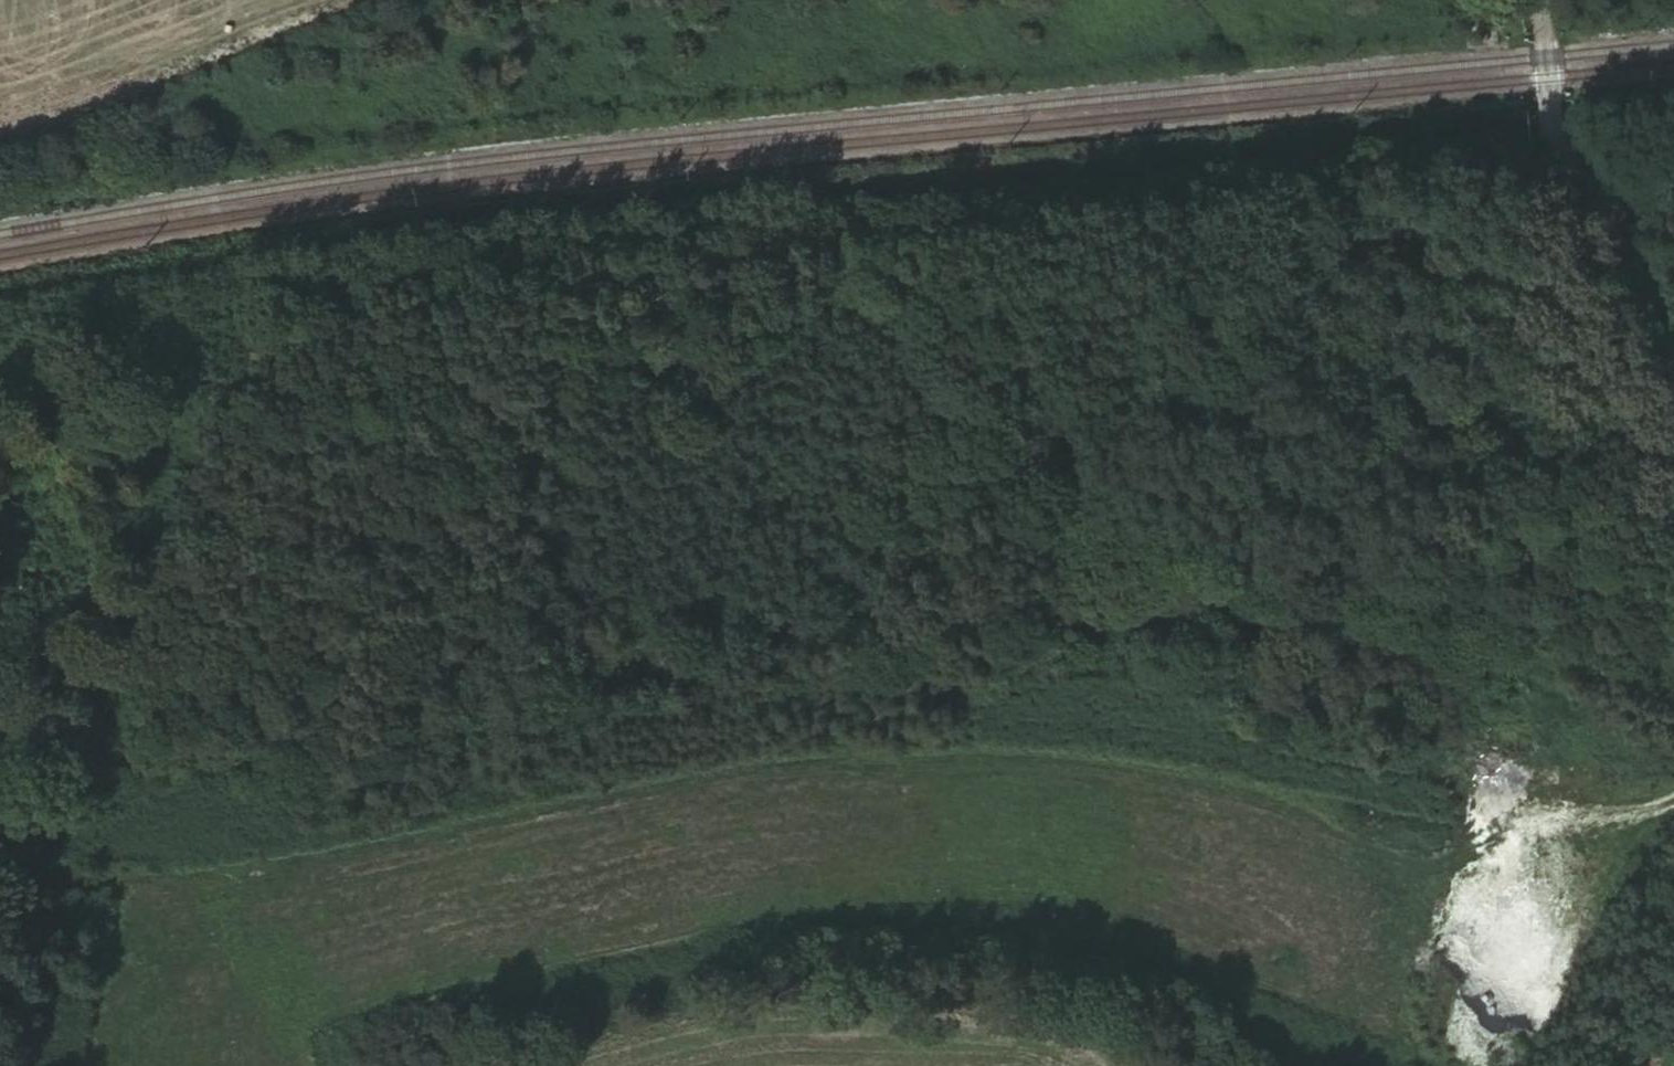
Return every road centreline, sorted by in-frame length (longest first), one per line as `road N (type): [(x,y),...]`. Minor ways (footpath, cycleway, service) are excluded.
road 1 (track): [(1673,359),(1578,174),(1555,121),(1550,76)]

